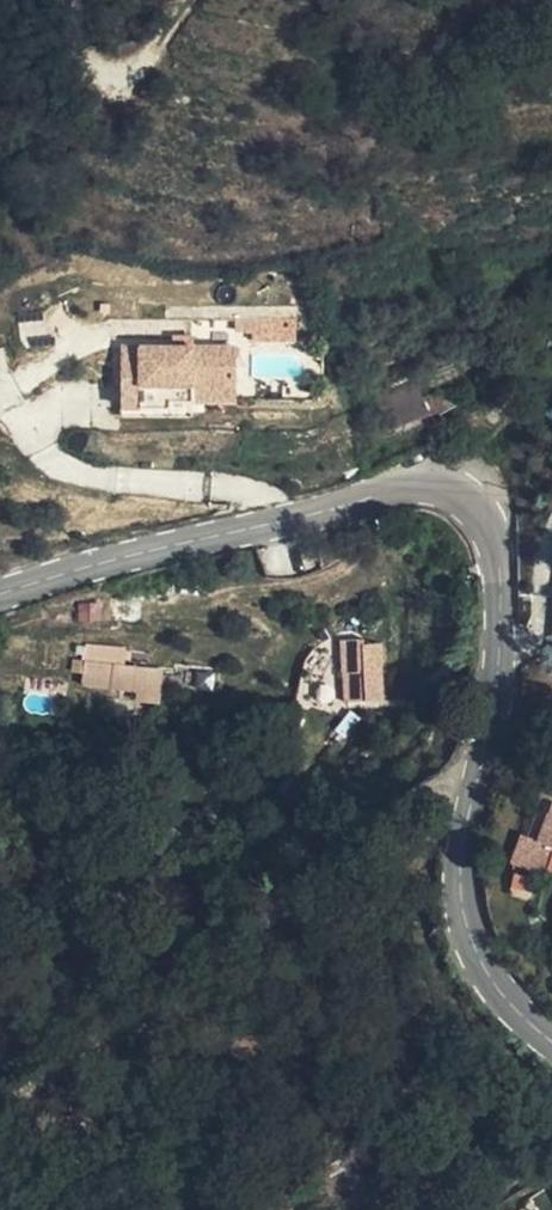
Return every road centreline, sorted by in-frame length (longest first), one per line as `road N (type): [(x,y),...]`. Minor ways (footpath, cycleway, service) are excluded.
road 1 (secondary): [(0,591),(398,485),(440,487),(468,500),(490,530),(500,615),(463,880),(483,961),(517,1015),(551,1039)]

